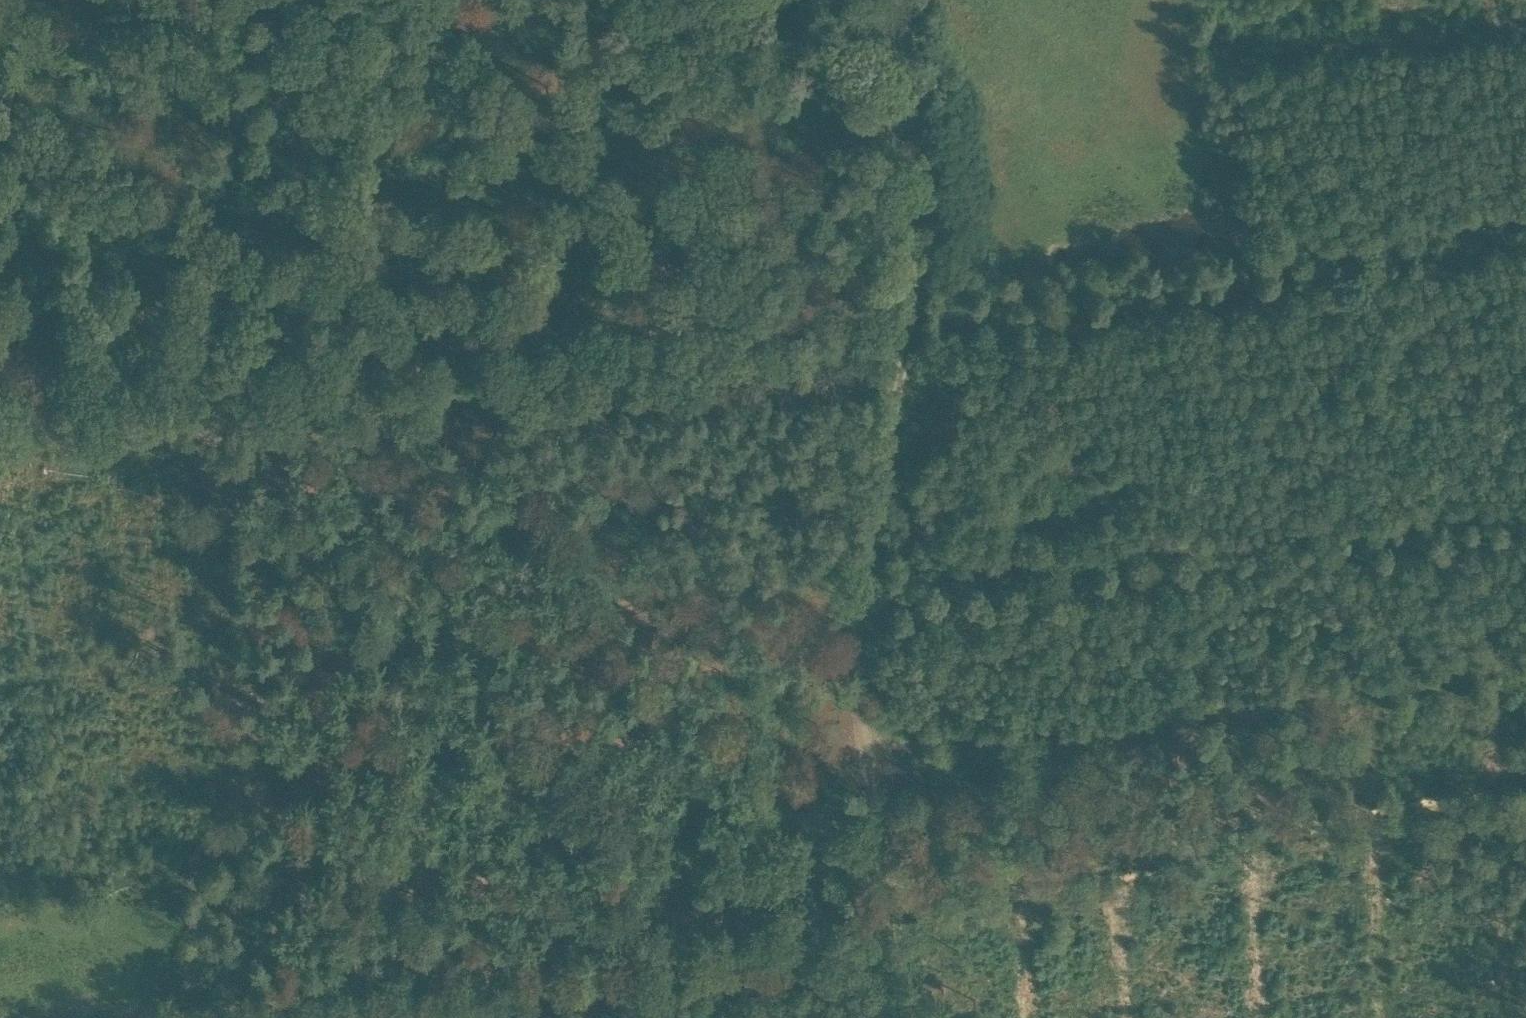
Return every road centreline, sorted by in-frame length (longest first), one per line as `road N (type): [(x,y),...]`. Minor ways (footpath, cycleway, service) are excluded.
road 1 (track): [(897,0),(921,179),(918,290),(906,387),(855,593),(860,732),(910,945),(904,1017)]

